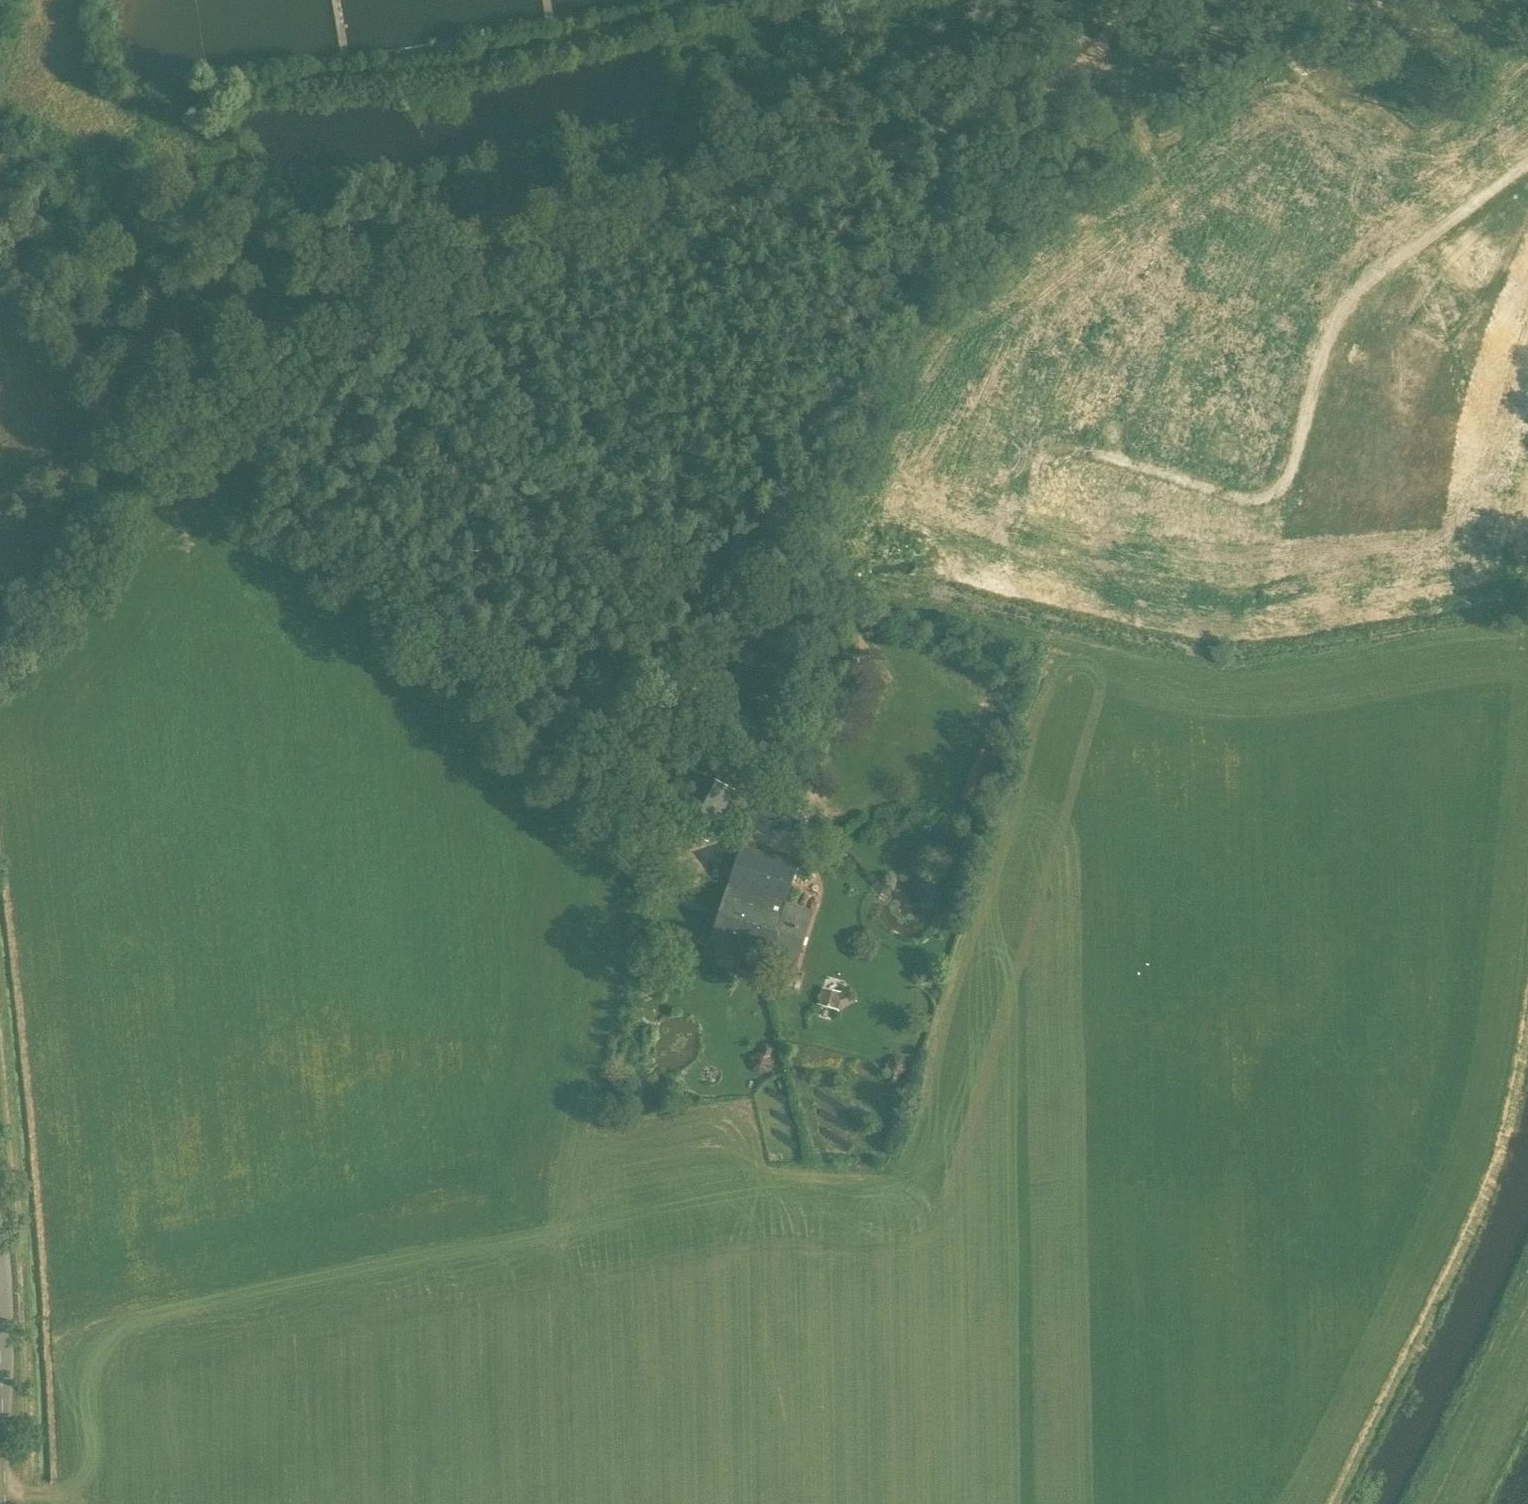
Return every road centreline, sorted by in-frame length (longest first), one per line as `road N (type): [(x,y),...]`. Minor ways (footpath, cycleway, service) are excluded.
road 1 (track): [(808,179),(0,498)]
road 2 (track): [(200,422),(616,804),(694,860)]
road 3 (track): [(1128,0),(1089,64),(808,179)]

